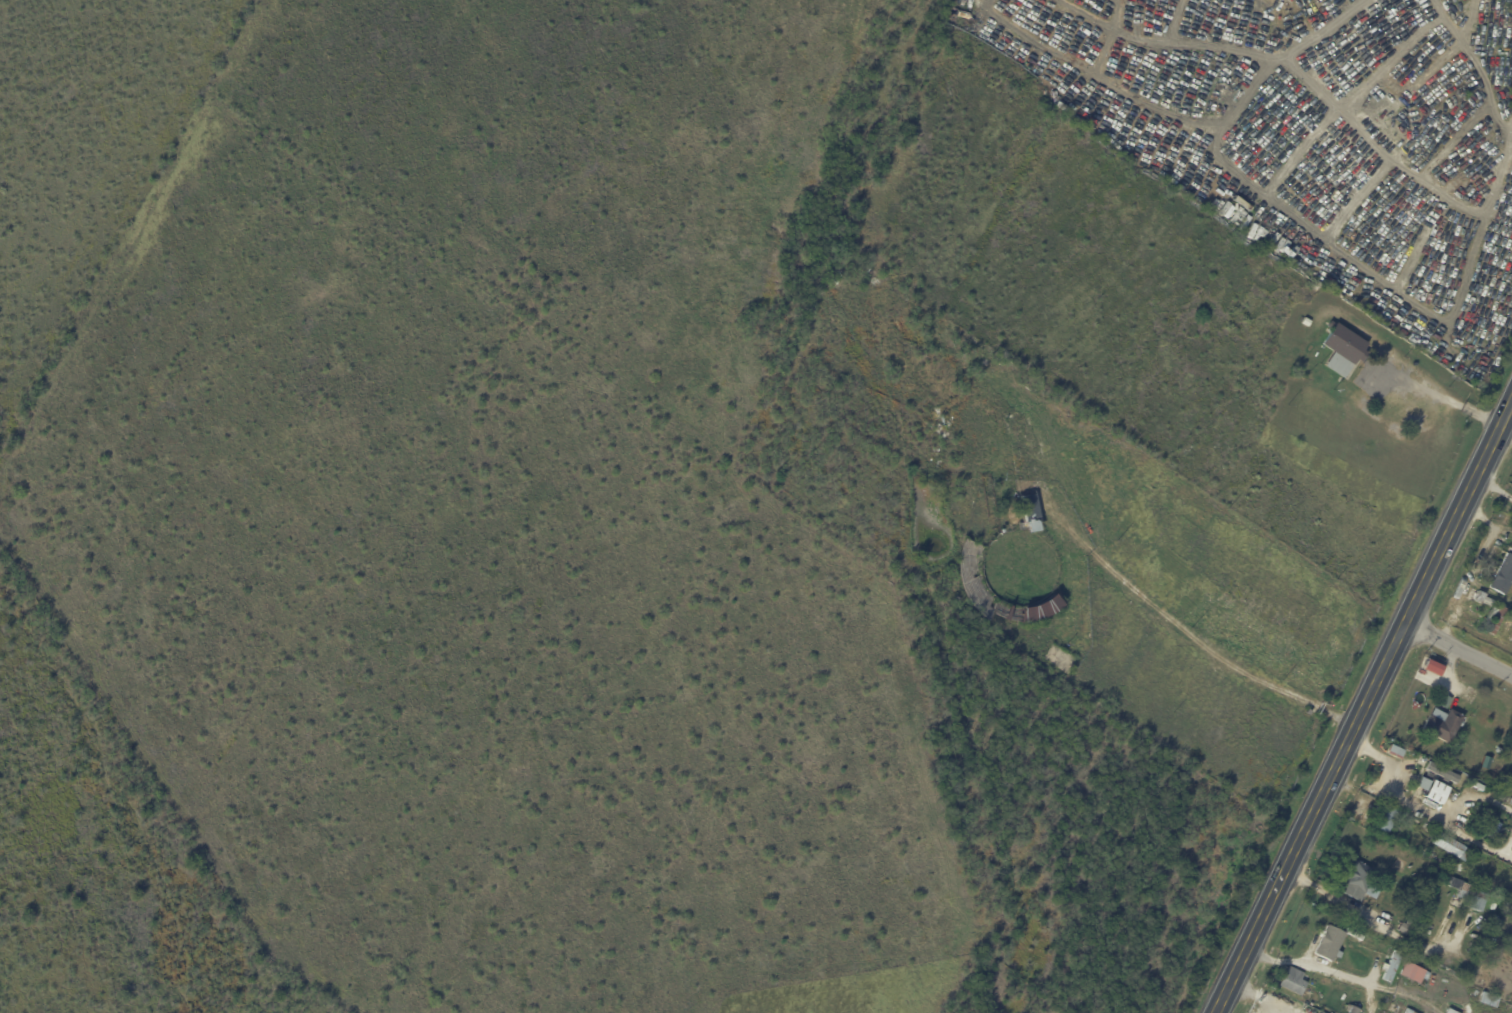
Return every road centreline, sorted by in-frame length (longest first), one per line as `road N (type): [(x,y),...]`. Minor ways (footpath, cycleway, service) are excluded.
road 1 (secondary): [(1511,404),(1211,1012)]

